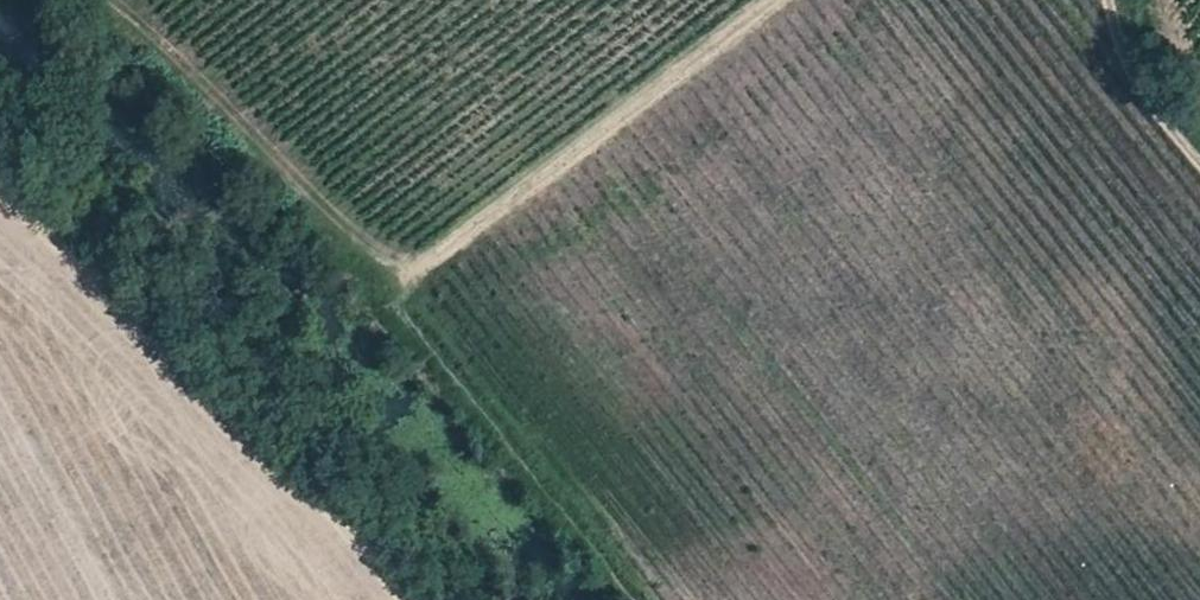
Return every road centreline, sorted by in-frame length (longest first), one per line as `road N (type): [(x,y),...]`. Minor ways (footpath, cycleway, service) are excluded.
road 1 (track): [(775,0),(408,270),(308,195),(152,31),(112,0)]
road 2 (track): [(0,171),(295,448),(421,599)]
road 3 (track): [(1199,155),(1122,65),(1107,0)]

